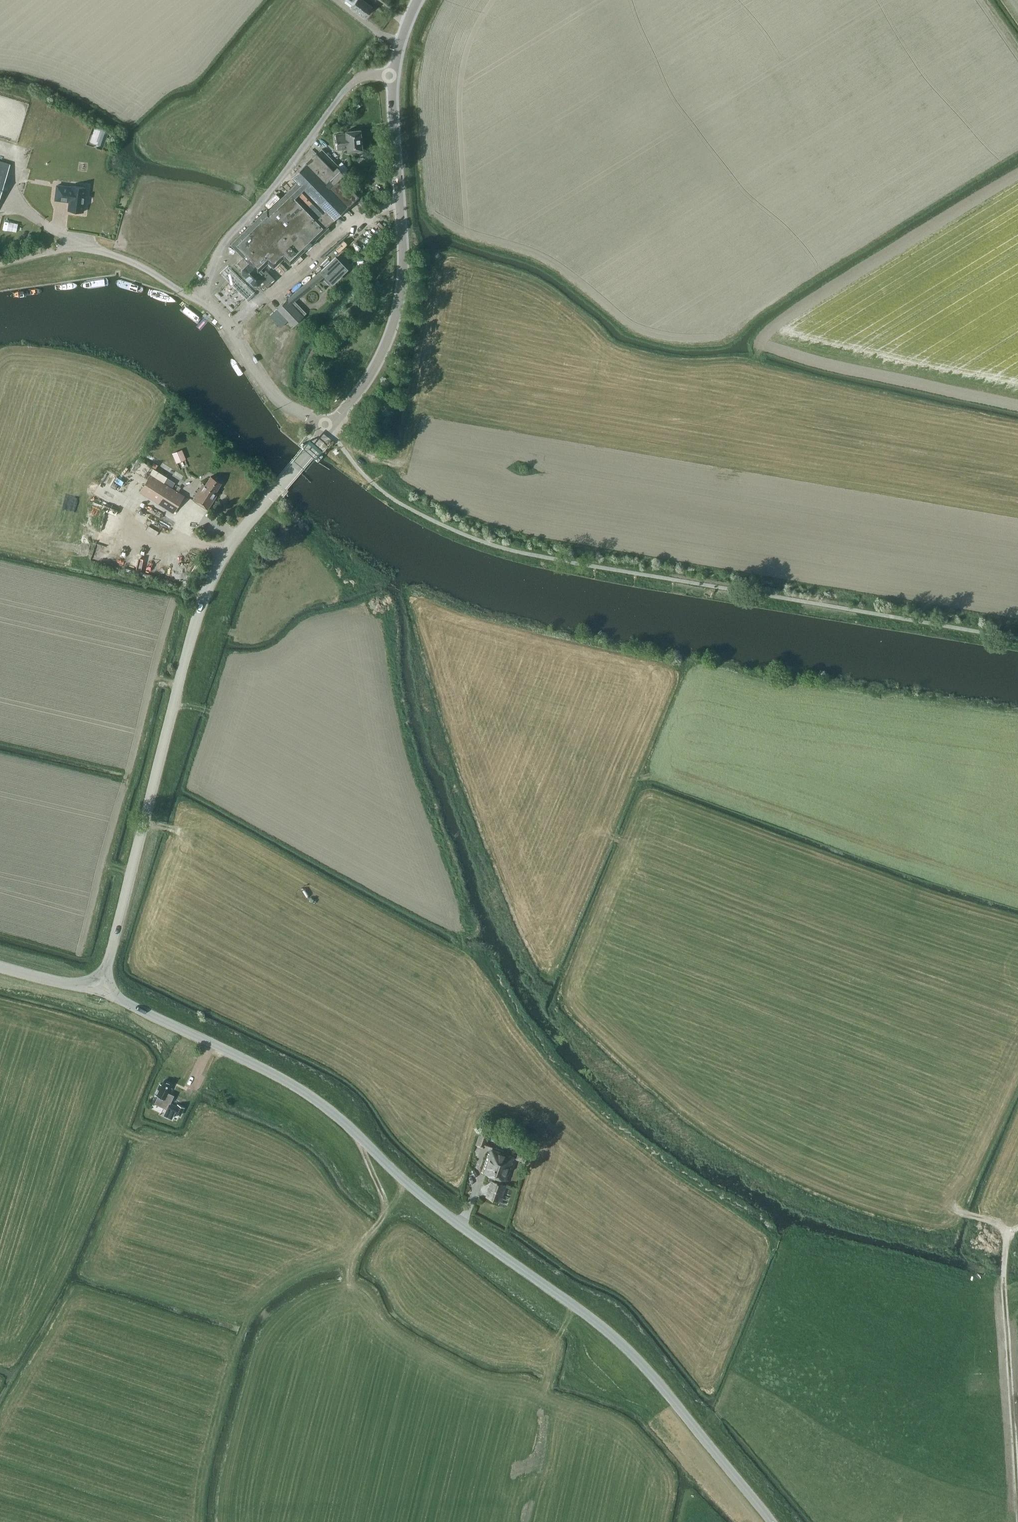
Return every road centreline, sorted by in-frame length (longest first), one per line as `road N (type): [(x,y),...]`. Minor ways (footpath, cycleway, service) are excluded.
road 1 (unclassified): [(772,1521),(620,1342),(434,1204),(336,1115),(272,1073),(100,990)]
road 2 (tertiary): [(100,990),(201,604),(228,552),(328,428)]
road 3 (unclassified): [(328,428),(274,394),(232,328),(202,300),(224,241),(348,87),(391,74)]
road 4 (tertiary): [(328,428),(376,364),(399,299),(391,74)]

